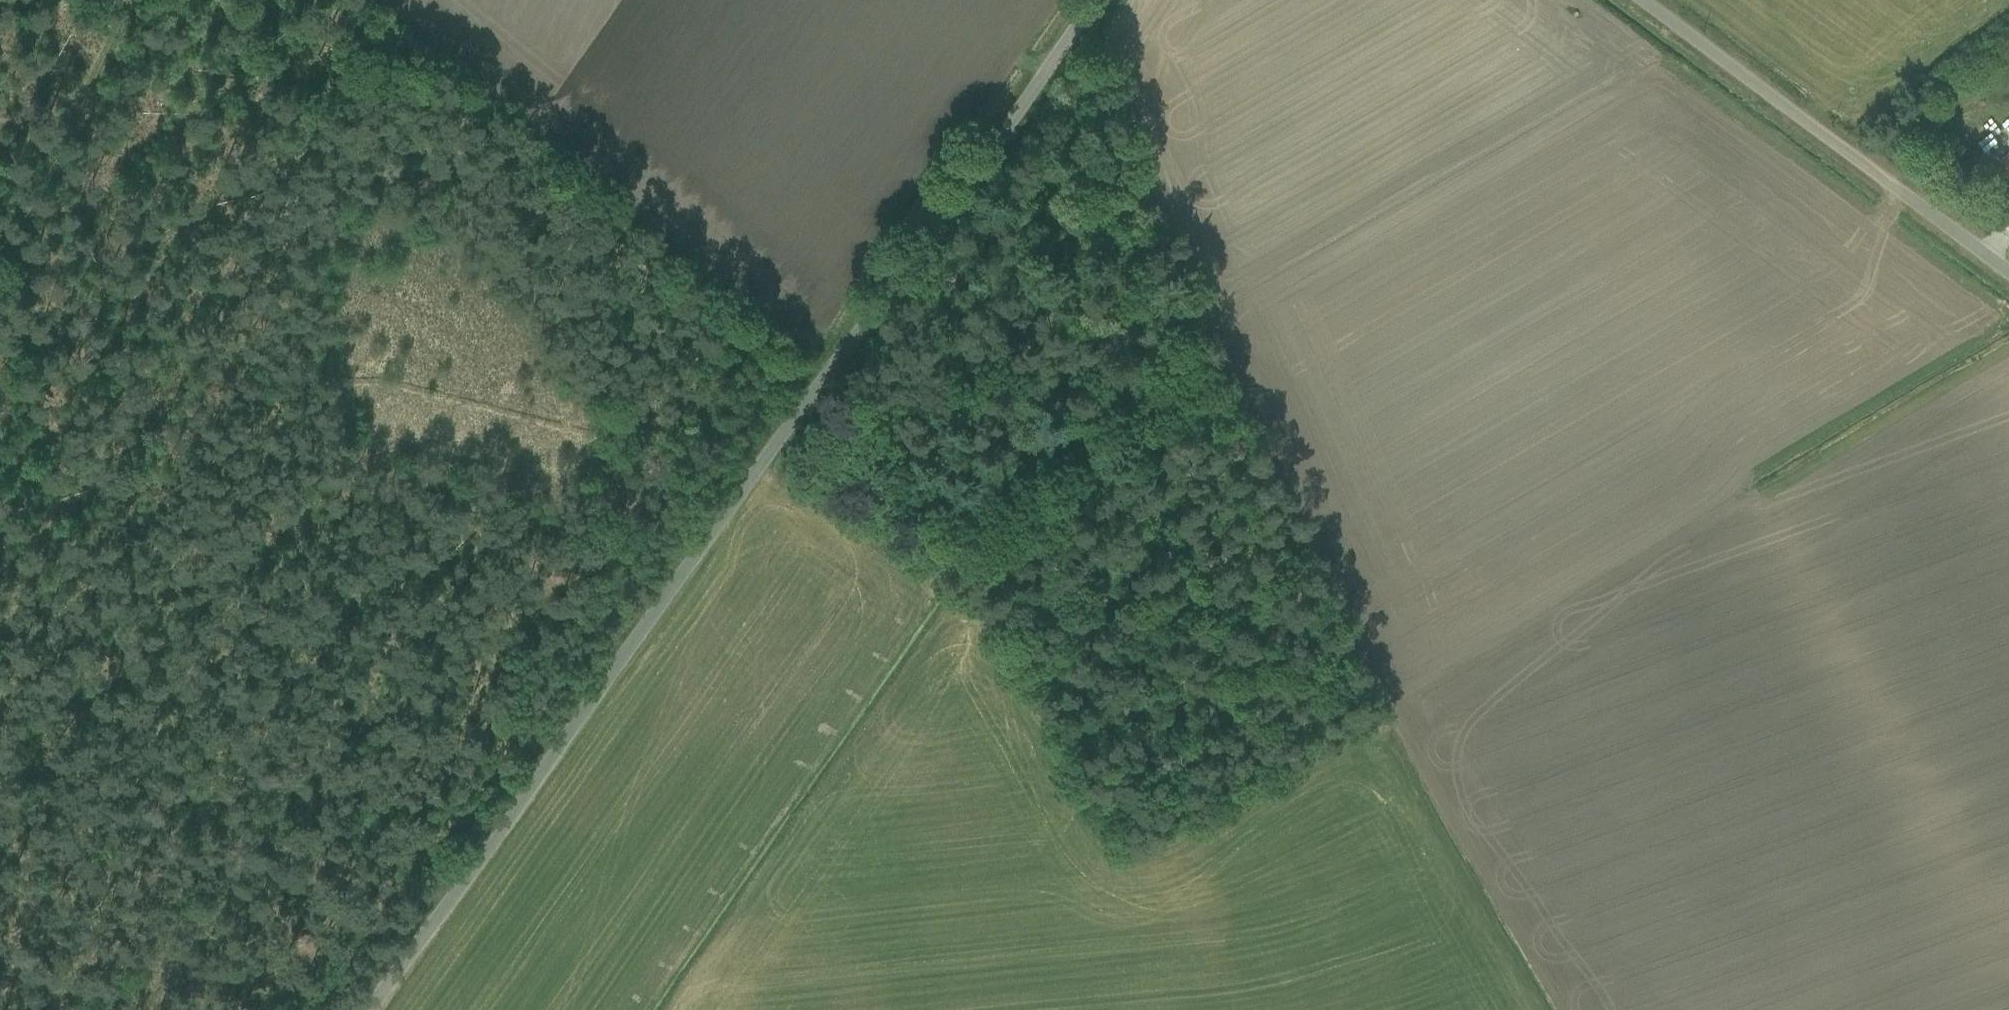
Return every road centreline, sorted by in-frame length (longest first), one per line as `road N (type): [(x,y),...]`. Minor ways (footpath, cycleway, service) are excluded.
road 1 (unclassified): [(1089,0),(369,1009)]
road 2 (unclassified): [(2008,272),(1642,0)]

